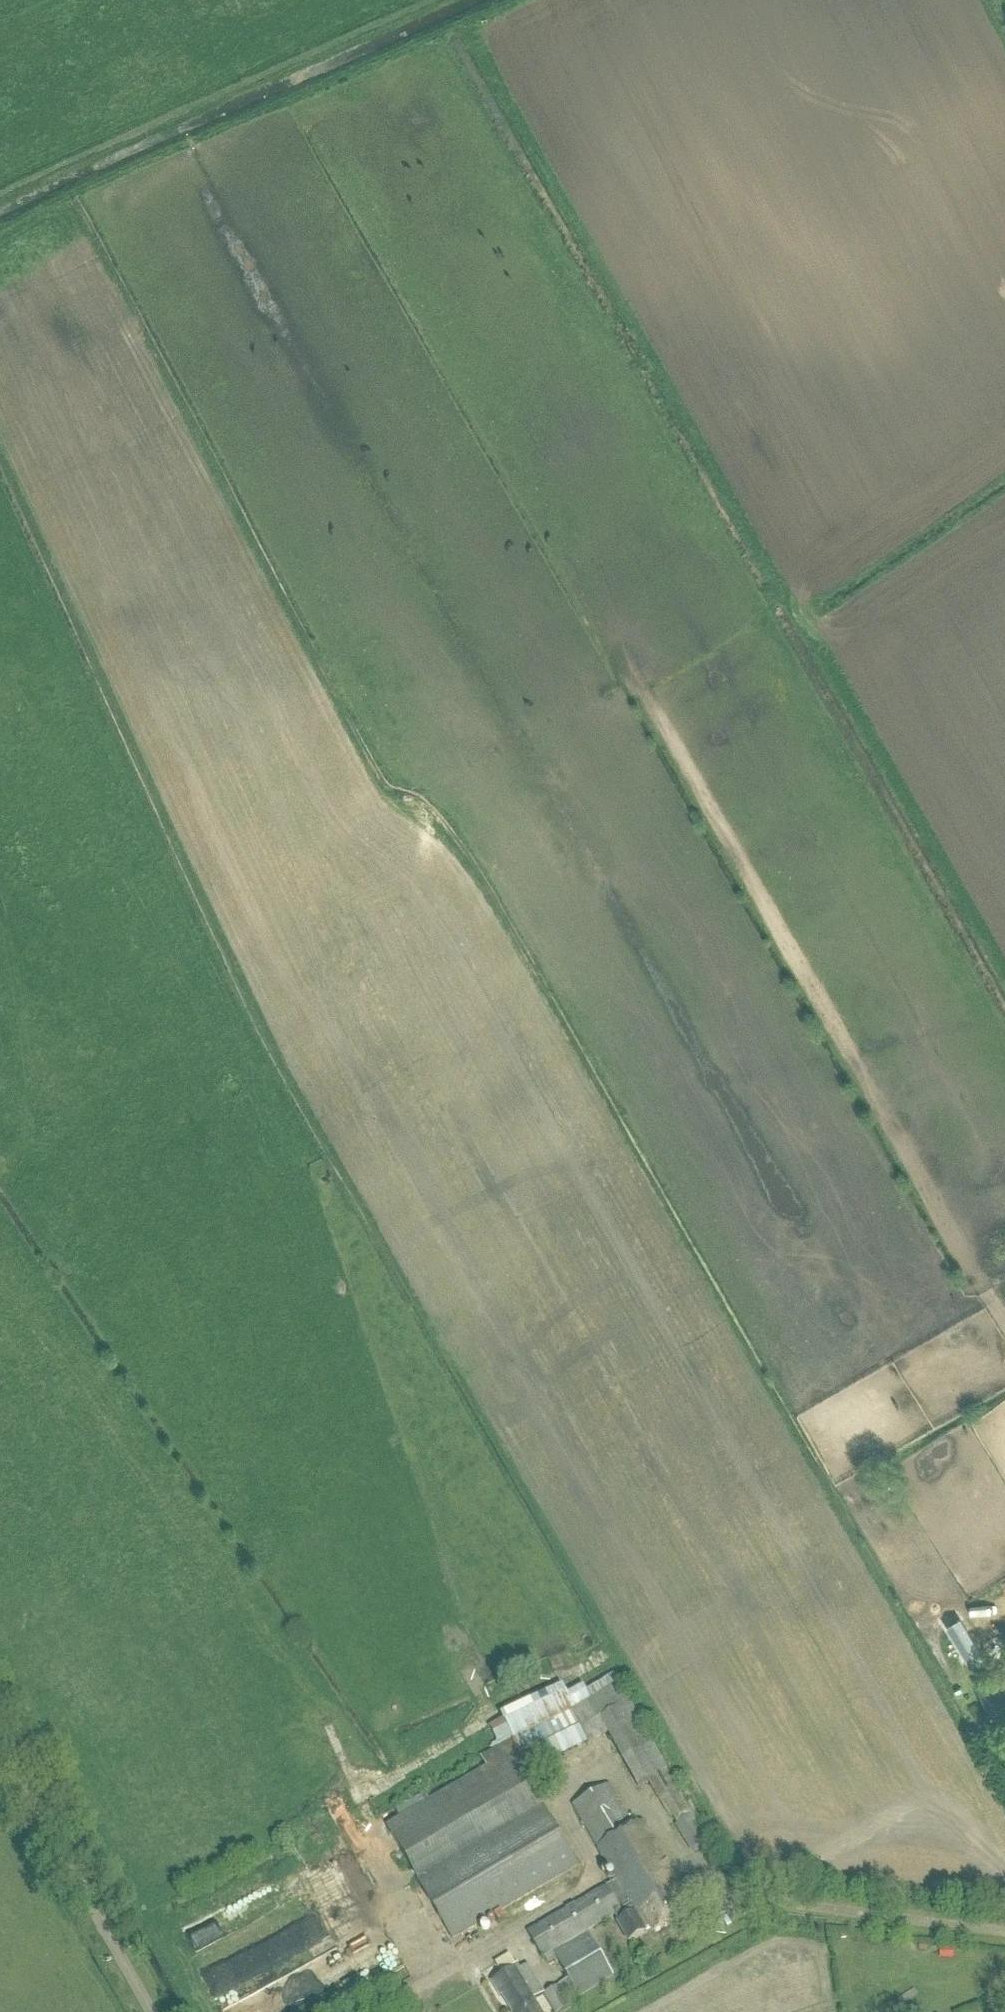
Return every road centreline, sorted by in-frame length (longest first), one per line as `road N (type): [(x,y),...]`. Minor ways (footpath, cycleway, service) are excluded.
road 1 (unclassified): [(153,2011),(0,1749)]

